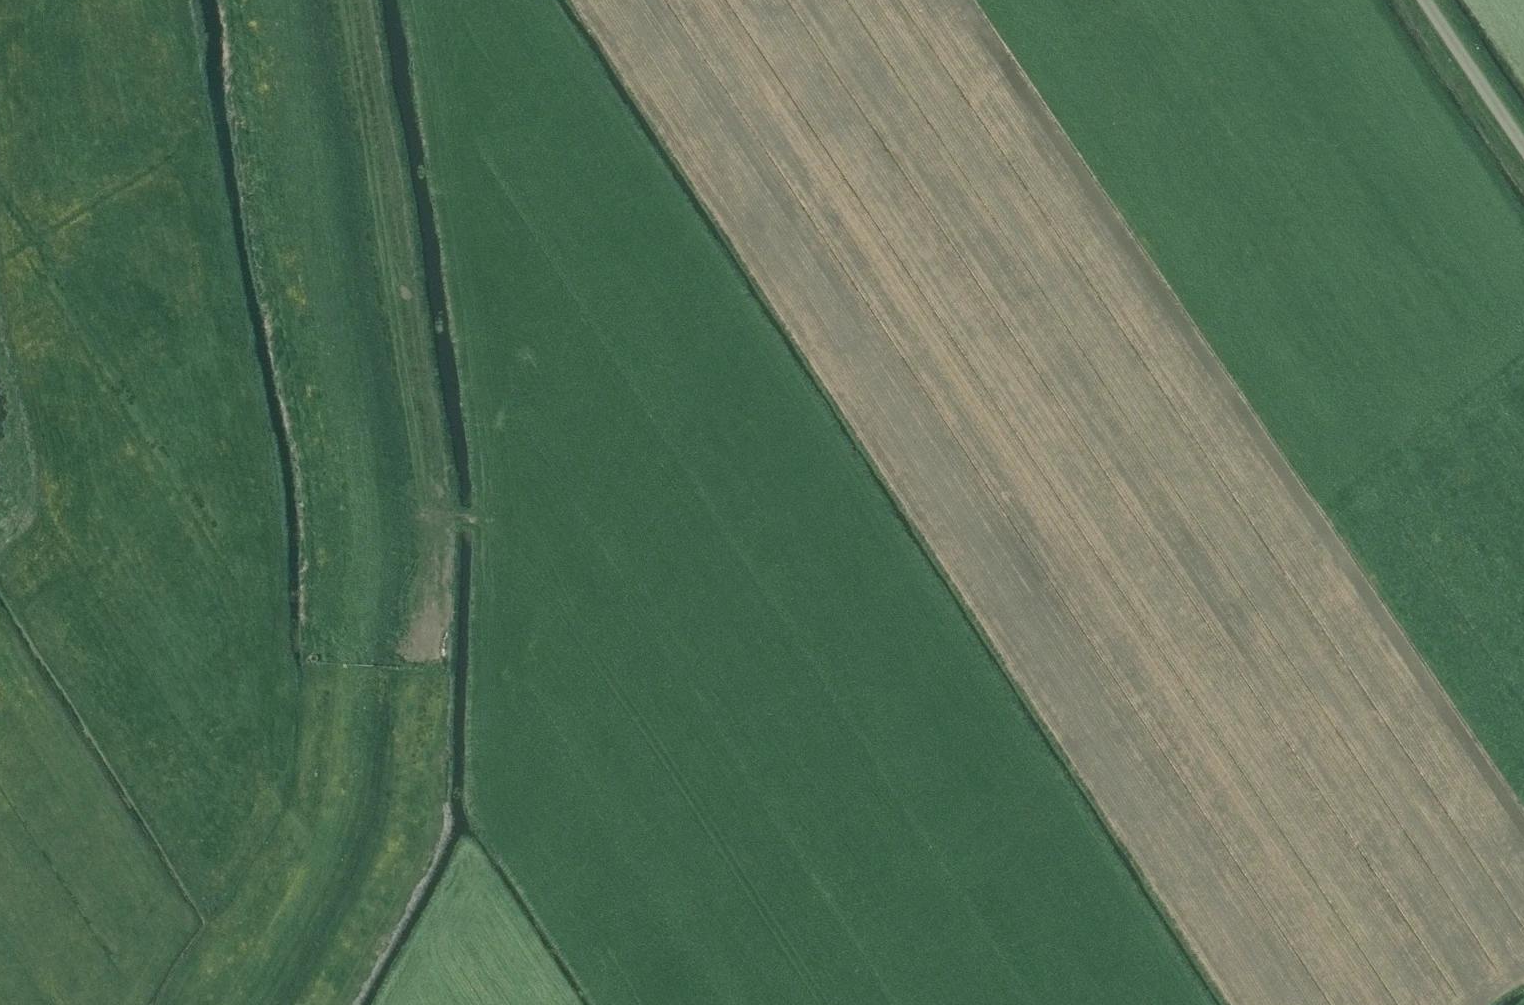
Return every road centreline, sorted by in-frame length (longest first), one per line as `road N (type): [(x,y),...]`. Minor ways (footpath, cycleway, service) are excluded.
road 1 (unclassified): [(1523,148),(1423,0)]

